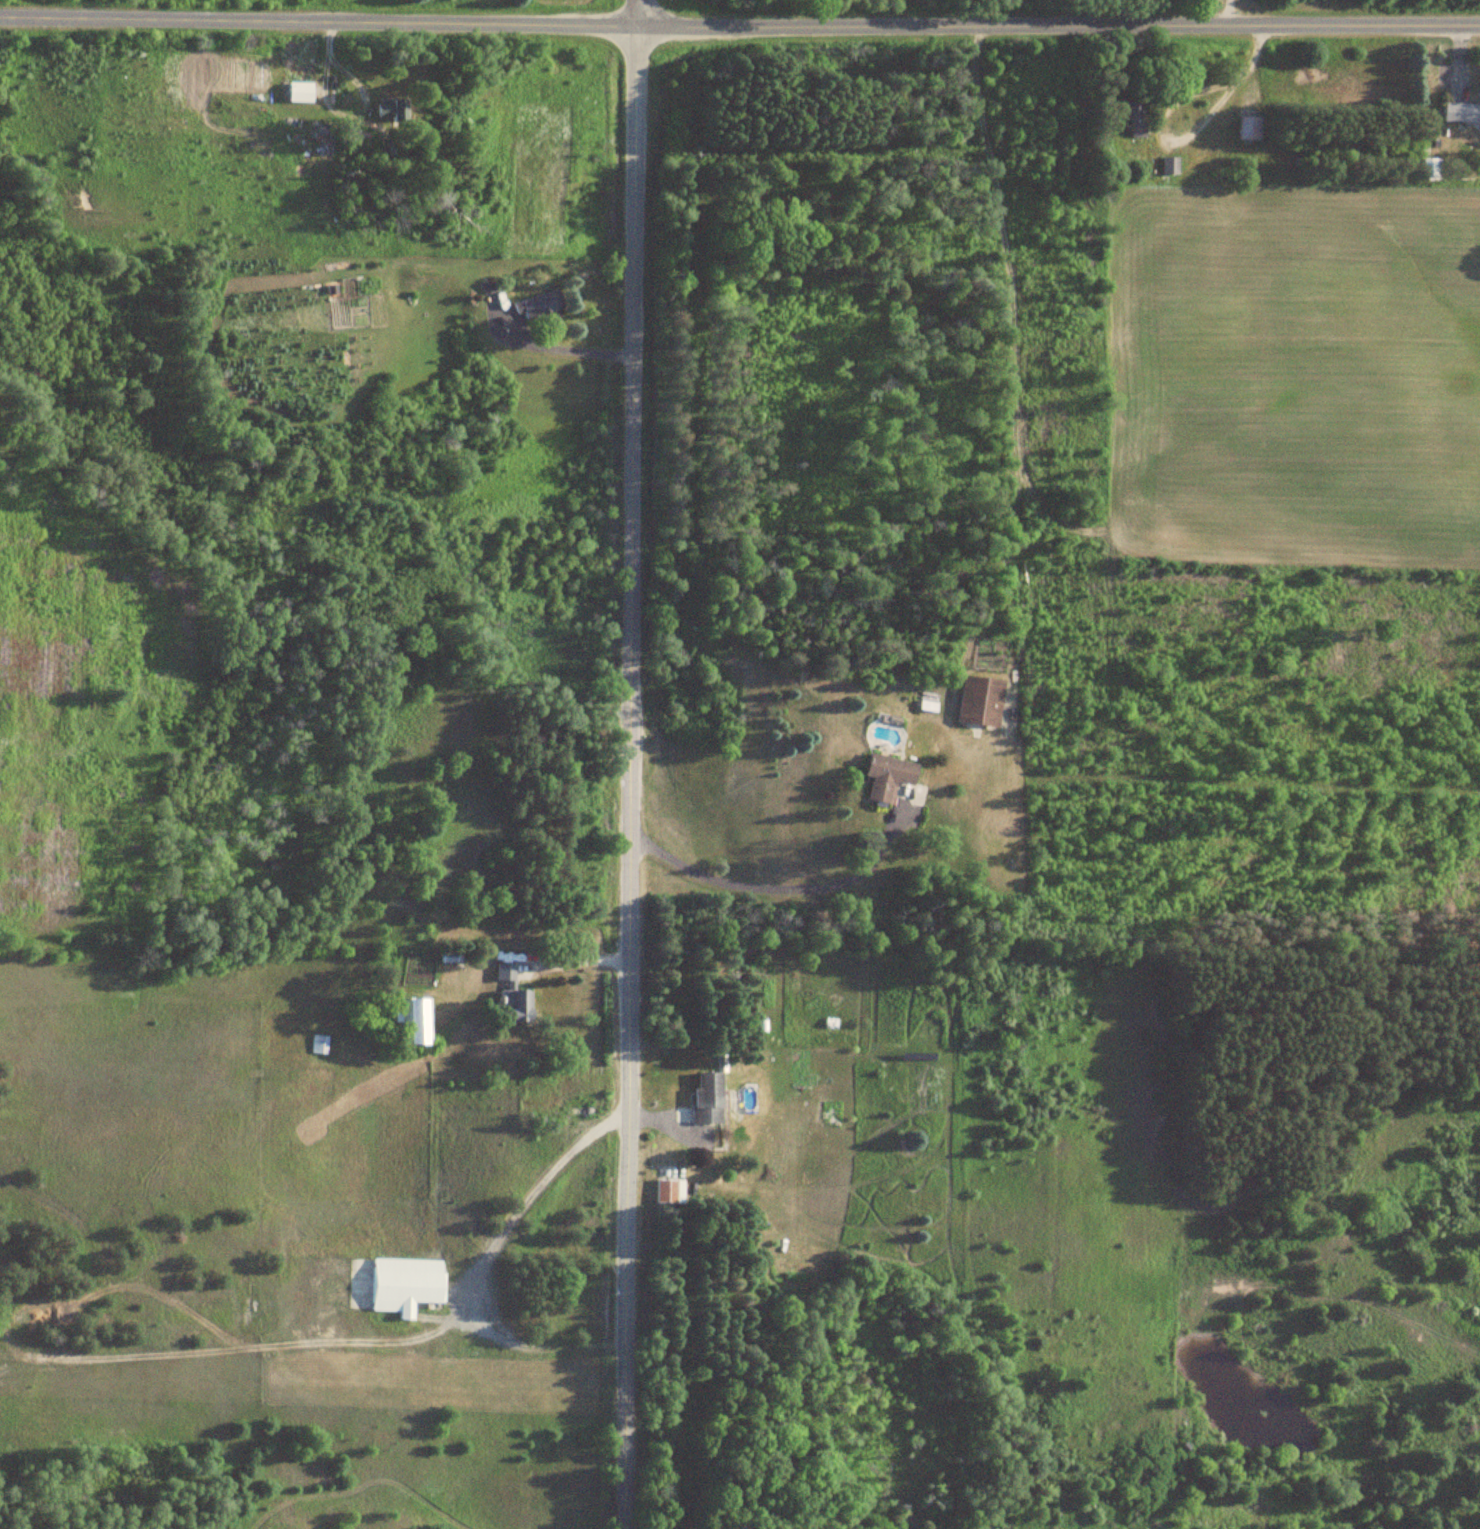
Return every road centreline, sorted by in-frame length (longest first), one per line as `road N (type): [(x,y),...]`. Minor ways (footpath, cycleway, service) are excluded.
road 1 (residential): [(627,1528),(638,26)]
road 2 (residential): [(1479,26),(0,17)]

